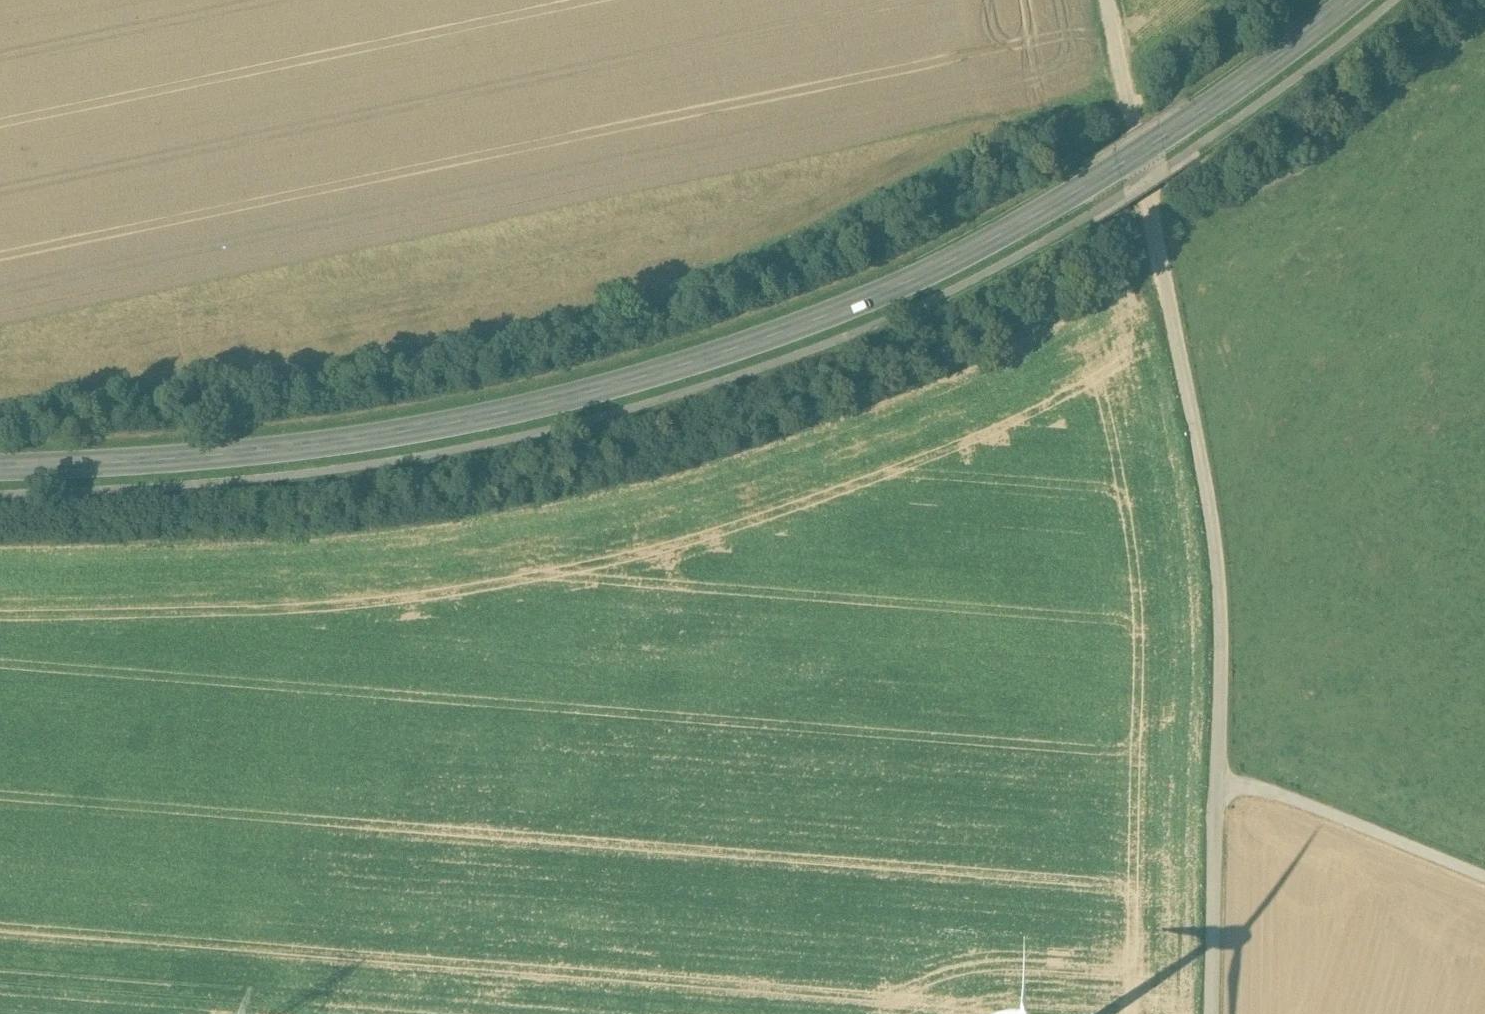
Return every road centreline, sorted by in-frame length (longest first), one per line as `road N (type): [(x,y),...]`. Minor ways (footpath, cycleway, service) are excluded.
road 1 (secondary): [(1353,0),(1272,67),(1118,172),(869,304),(754,349),(643,387),(526,414),(277,453),(0,473)]
road 2 (unclassified): [(1109,0),(1218,561),(1213,1013)]

